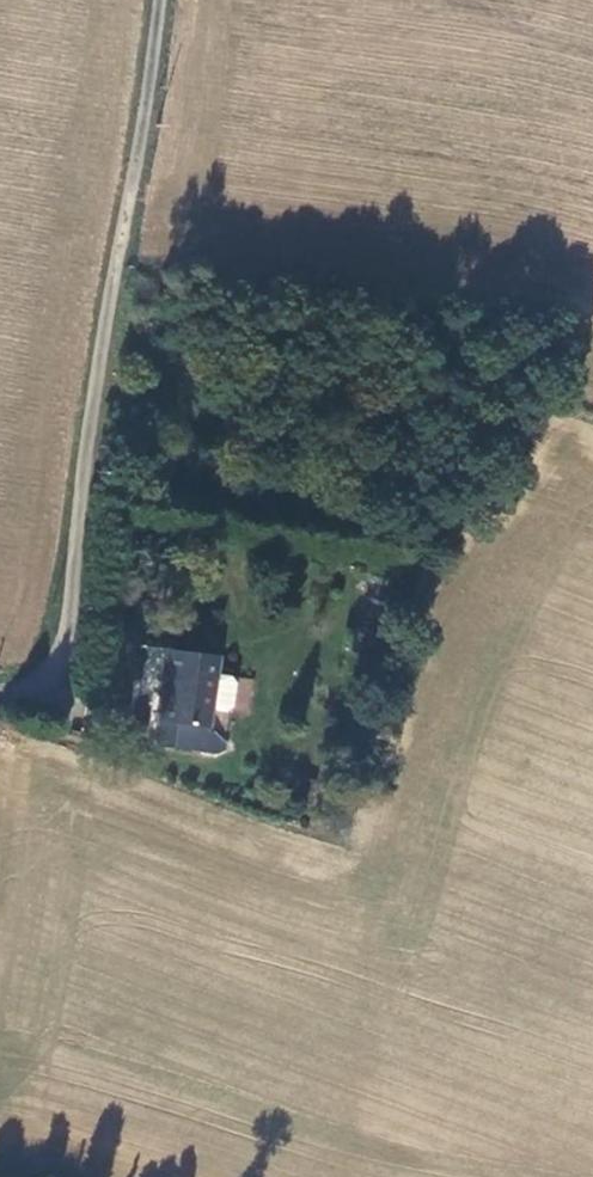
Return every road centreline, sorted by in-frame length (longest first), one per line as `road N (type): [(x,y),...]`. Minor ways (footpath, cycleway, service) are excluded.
road 1 (unclassified): [(0,694),(42,683),(66,633),(84,458),(161,0)]

